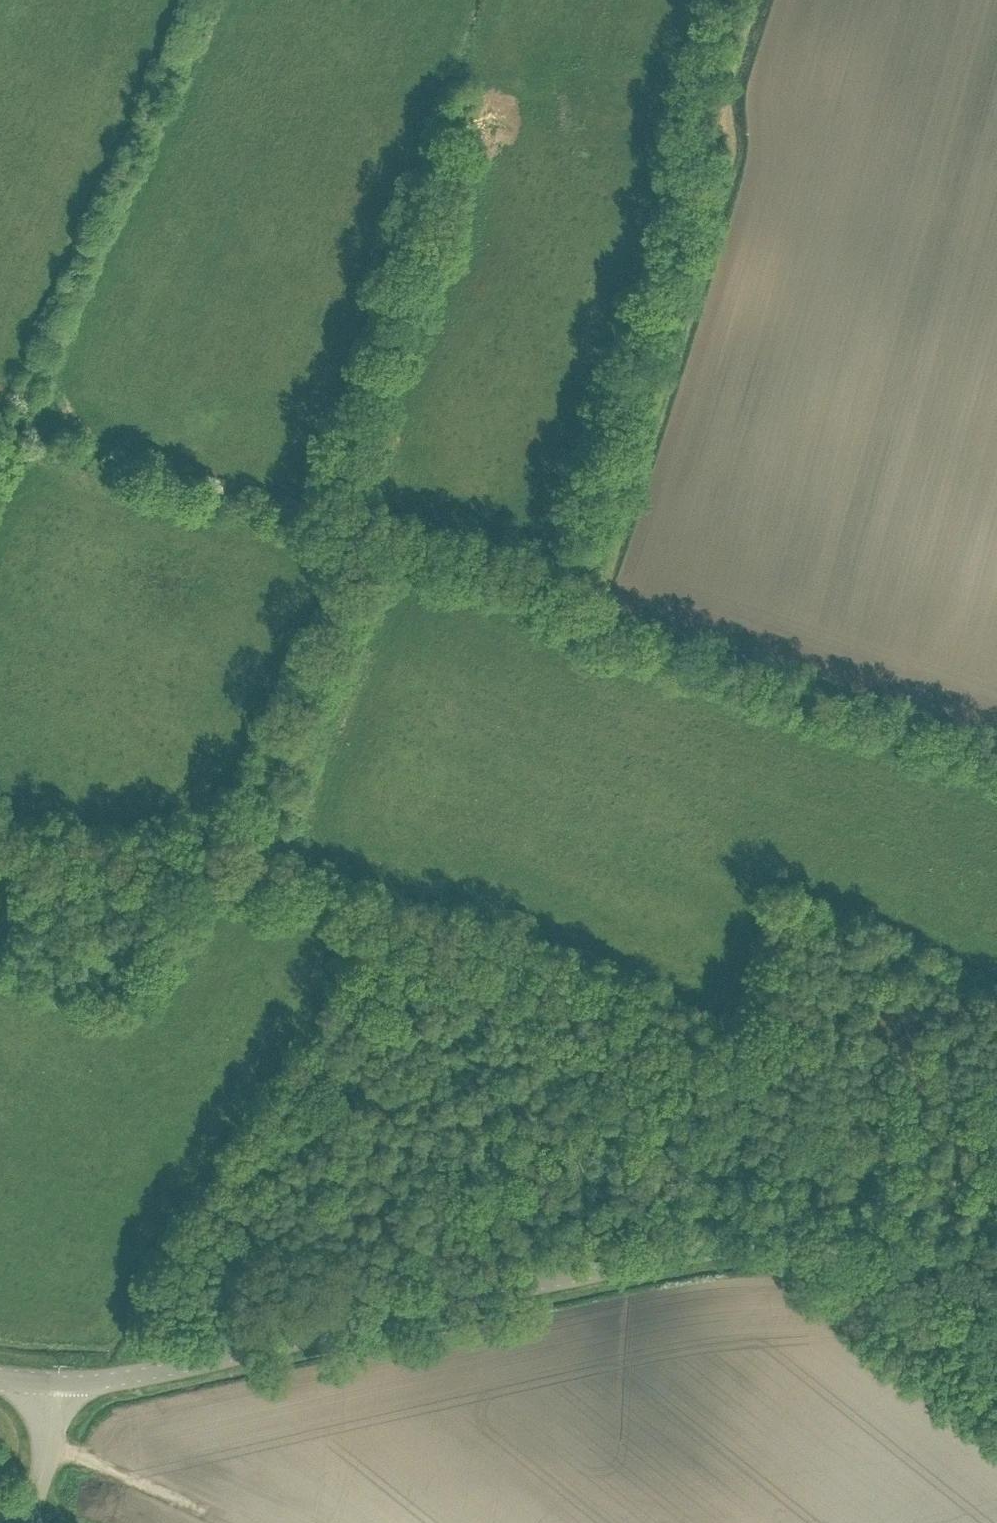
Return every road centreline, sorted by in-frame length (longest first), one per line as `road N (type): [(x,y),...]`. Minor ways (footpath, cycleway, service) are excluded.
road 1 (tertiary): [(996,1309),(824,1254),(721,1246),(138,1376),(52,1385)]
road 2 (tertiary): [(27,1522),(52,1385)]

